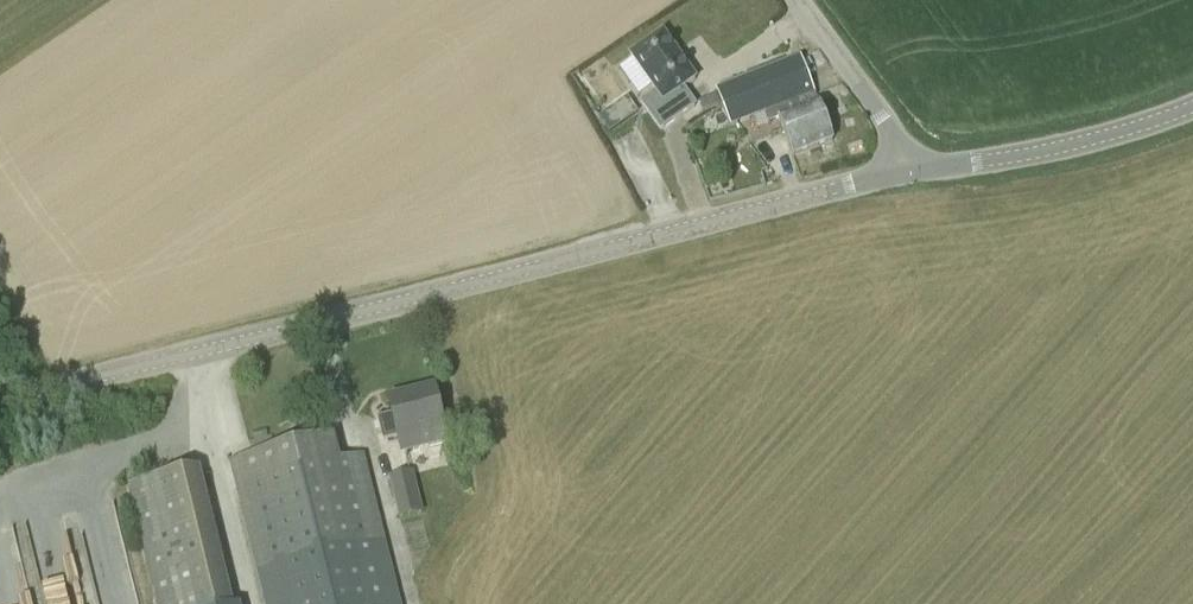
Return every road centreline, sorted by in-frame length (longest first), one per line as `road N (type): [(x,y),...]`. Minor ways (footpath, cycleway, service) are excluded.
road 1 (tertiary): [(0,399),(917,169)]
road 2 (tertiary): [(917,169),(1069,147),(1192,105)]
road 3 (unclassified): [(917,169),(798,0)]

